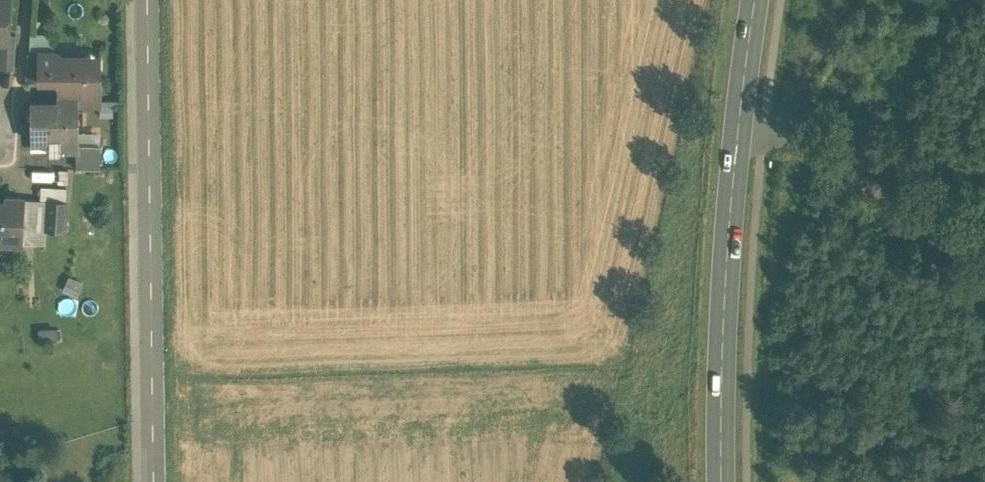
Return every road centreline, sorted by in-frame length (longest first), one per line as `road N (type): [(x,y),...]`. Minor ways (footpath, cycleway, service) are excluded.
road 1 (primary): [(721,481),(726,270),(755,0)]
road 2 (tertiary): [(146,0),(154,481)]
road 3 (track): [(738,127),(784,137),(984,250)]

